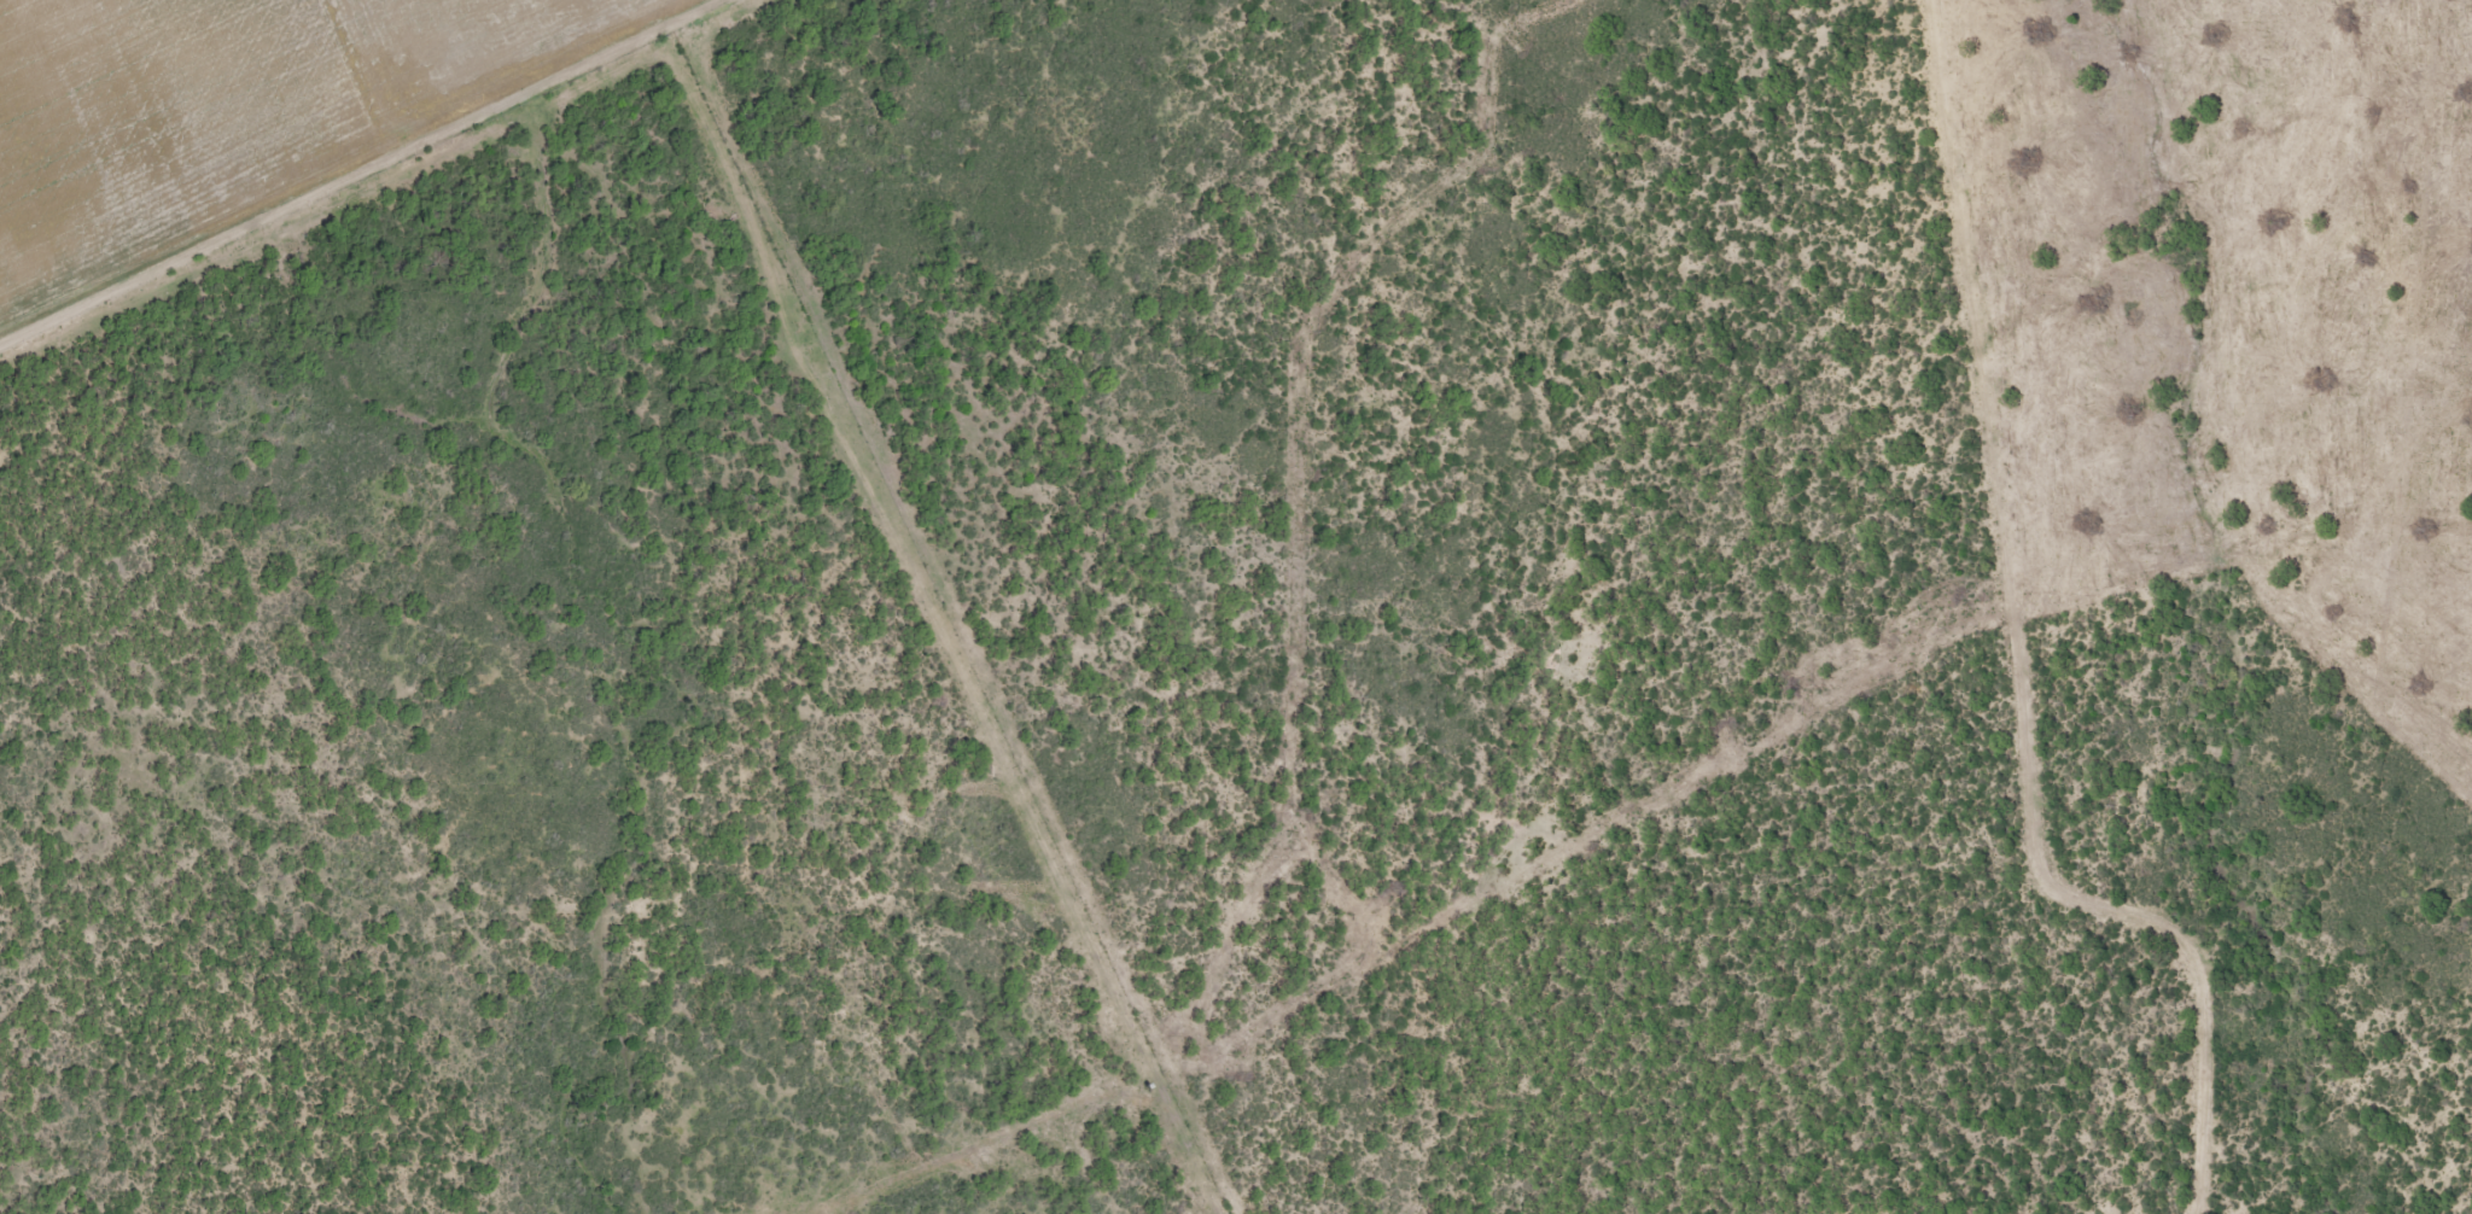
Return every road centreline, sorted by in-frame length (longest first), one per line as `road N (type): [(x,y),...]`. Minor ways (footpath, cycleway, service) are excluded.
road 1 (track): [(2198,1213),(2194,958),(2149,918),(1884,864),(1790,870),(1496,833),(1366,741),(1057,671),(964,664),(948,649),(865,468),(816,401),(735,181),(666,56),(690,22),(731,0)]

